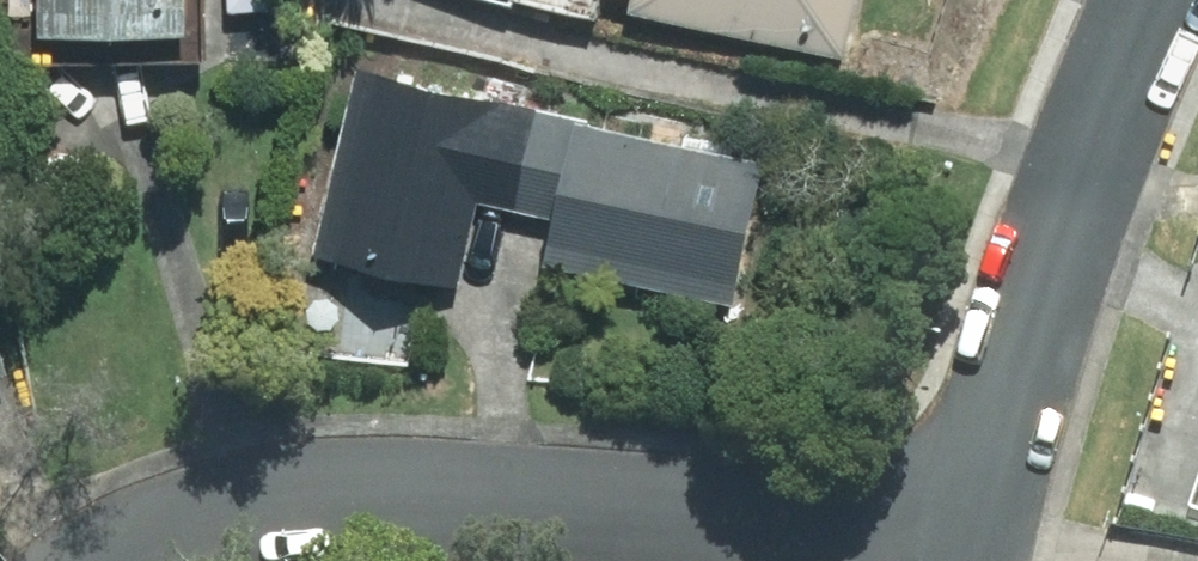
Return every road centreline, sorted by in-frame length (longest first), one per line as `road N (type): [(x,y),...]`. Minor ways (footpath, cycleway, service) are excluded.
road 1 (residential): [(129,560),(212,522),(268,508),(385,497),(507,502),(968,556)]
road 2 (residential): [(968,556),(994,437),(1038,293),(1158,0)]

